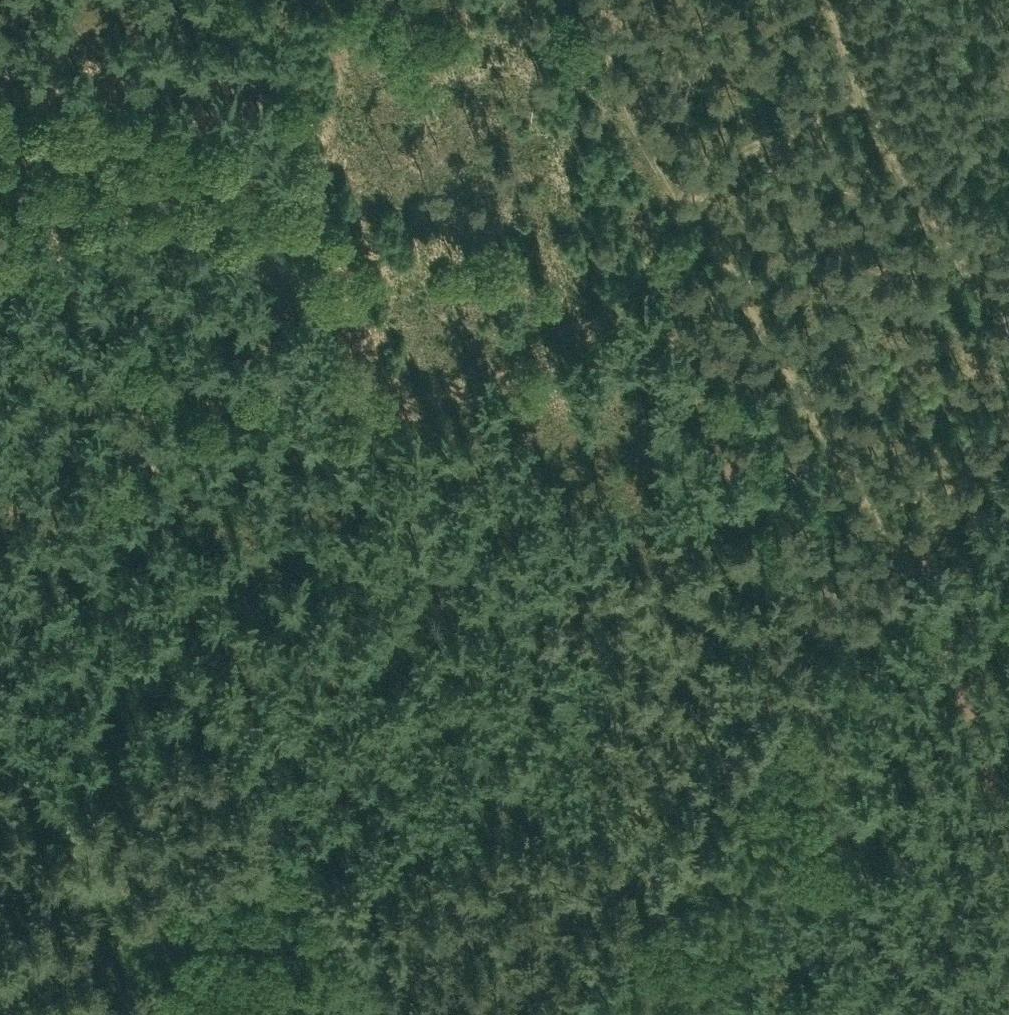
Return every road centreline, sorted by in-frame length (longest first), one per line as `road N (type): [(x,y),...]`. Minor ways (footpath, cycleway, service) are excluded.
road 1 (track): [(0,731),(236,978),(247,1014)]

